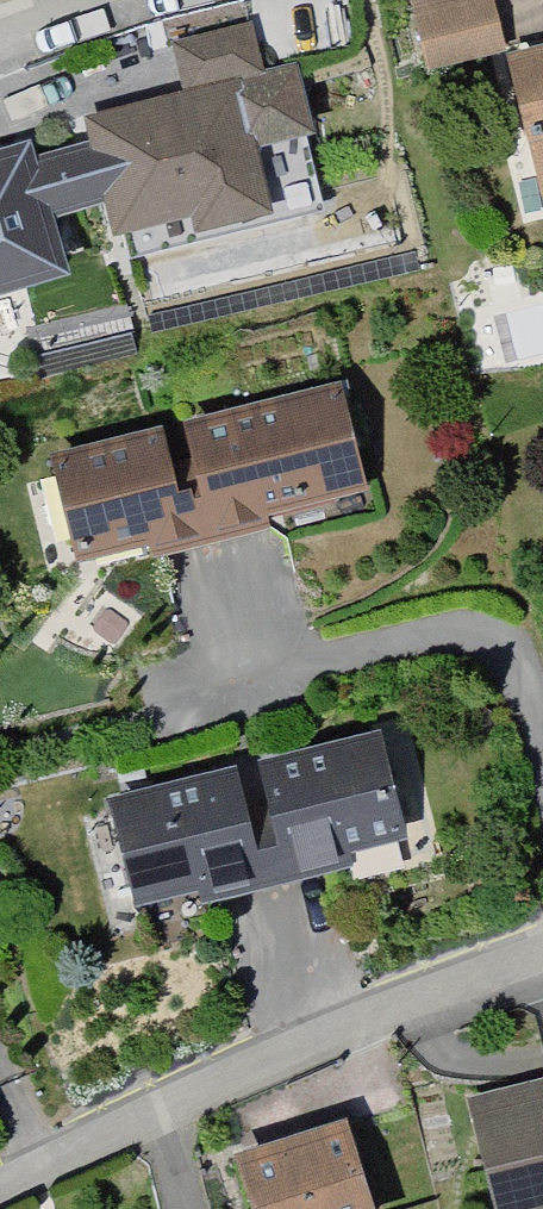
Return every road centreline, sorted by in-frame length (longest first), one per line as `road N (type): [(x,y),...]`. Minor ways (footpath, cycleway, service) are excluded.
road 1 (residential): [(168,1108),(542,974)]
road 2 (residential): [(0,1185),(168,1108)]

